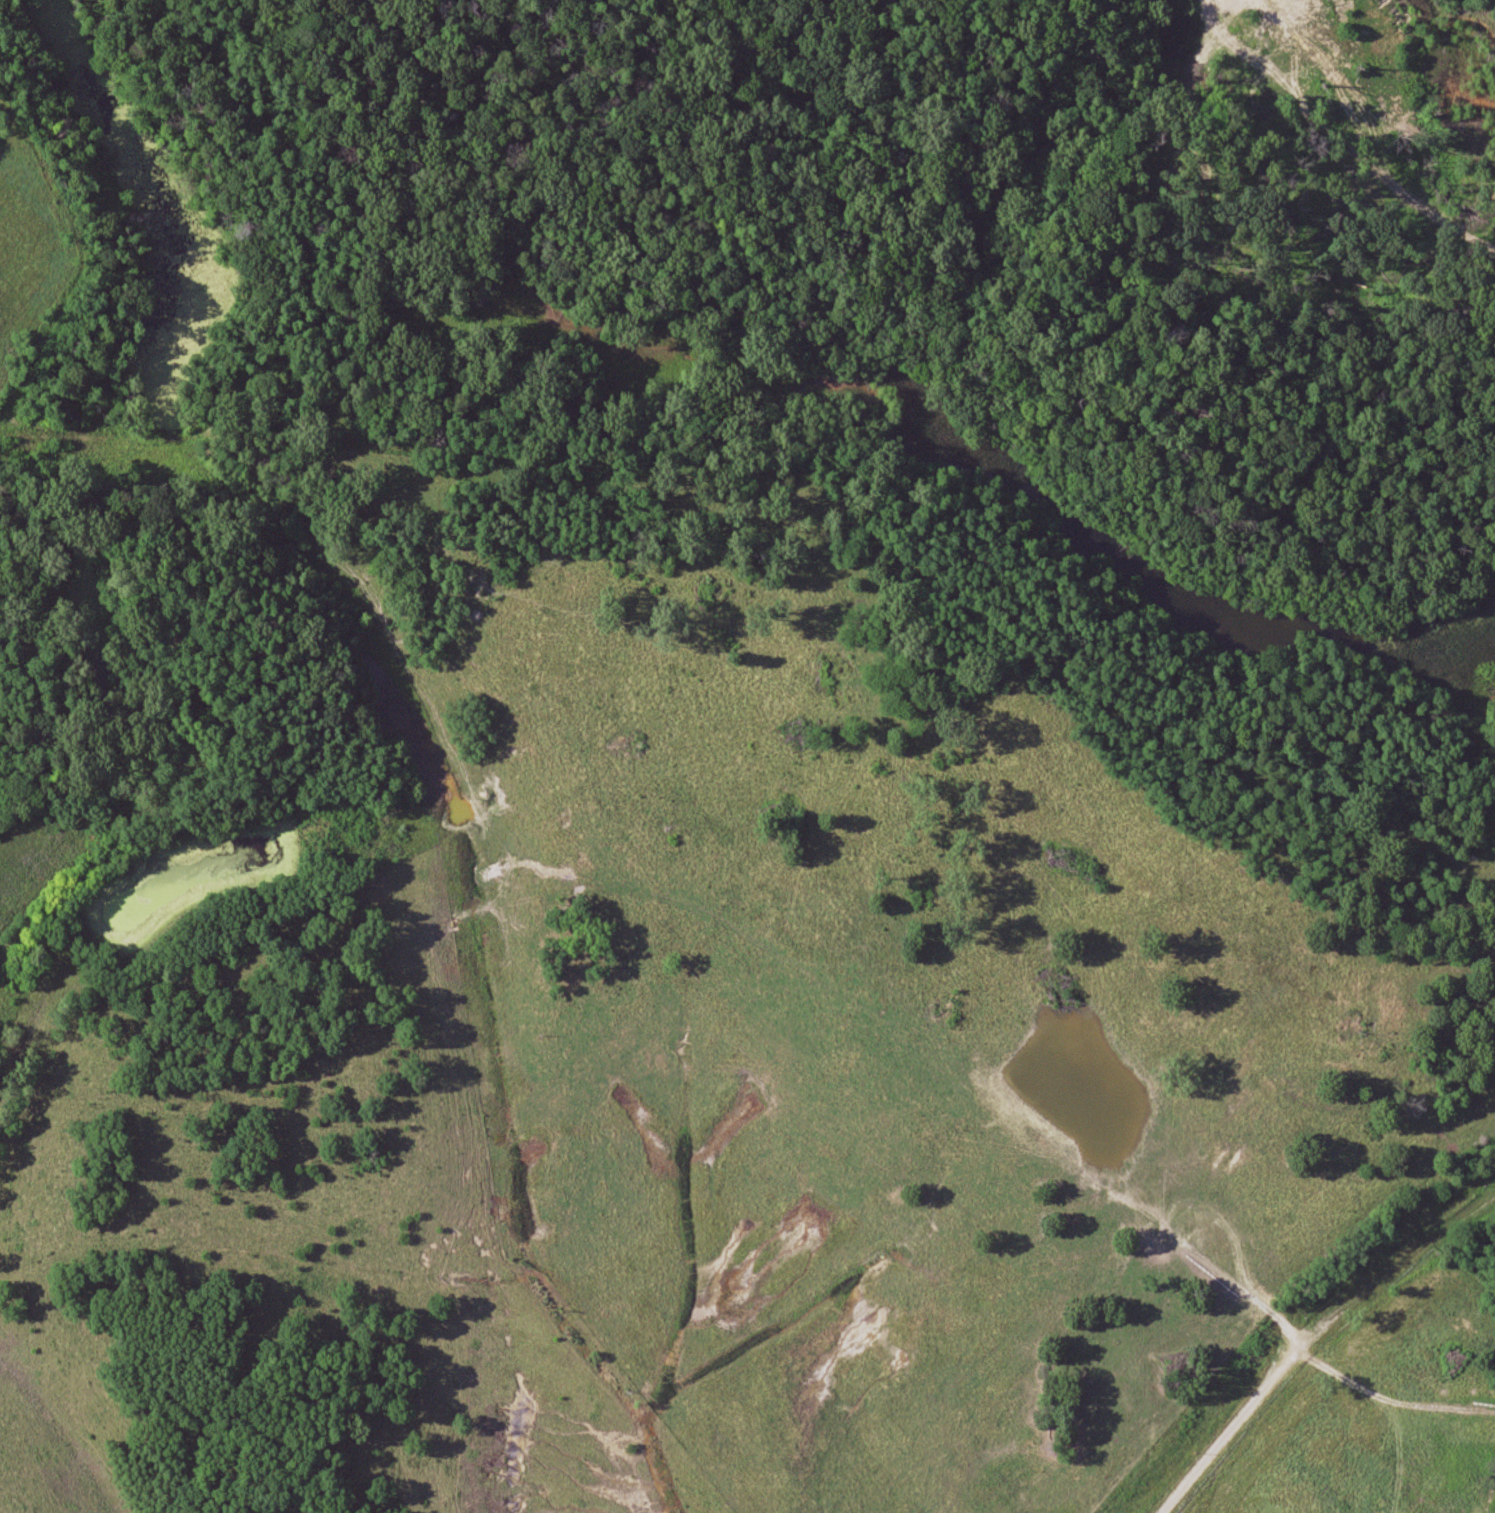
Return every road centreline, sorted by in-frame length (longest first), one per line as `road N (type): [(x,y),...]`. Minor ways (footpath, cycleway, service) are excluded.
road 1 (residential): [(1187,1512),(1319,1368),(1494,1232)]

